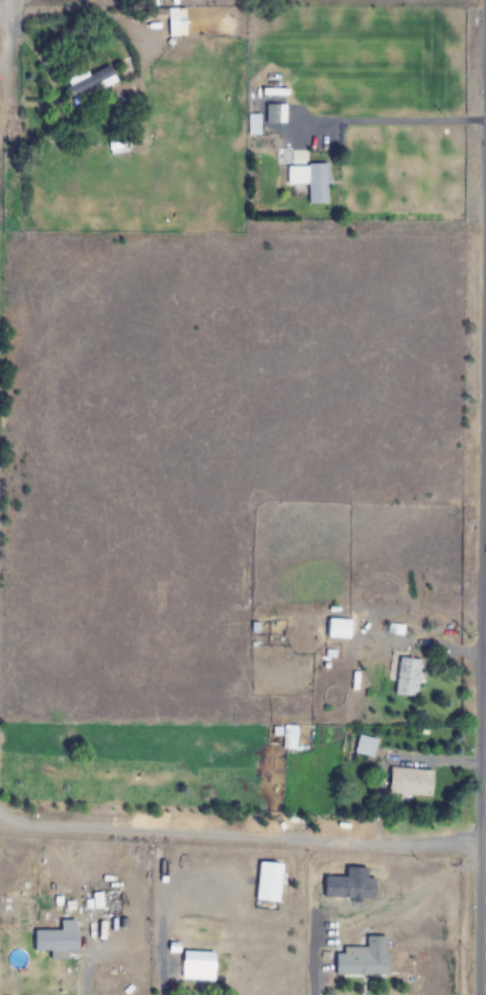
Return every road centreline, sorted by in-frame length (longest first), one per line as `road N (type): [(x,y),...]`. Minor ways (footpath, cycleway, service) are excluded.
road 1 (tertiary): [(481,994),(485,538)]

